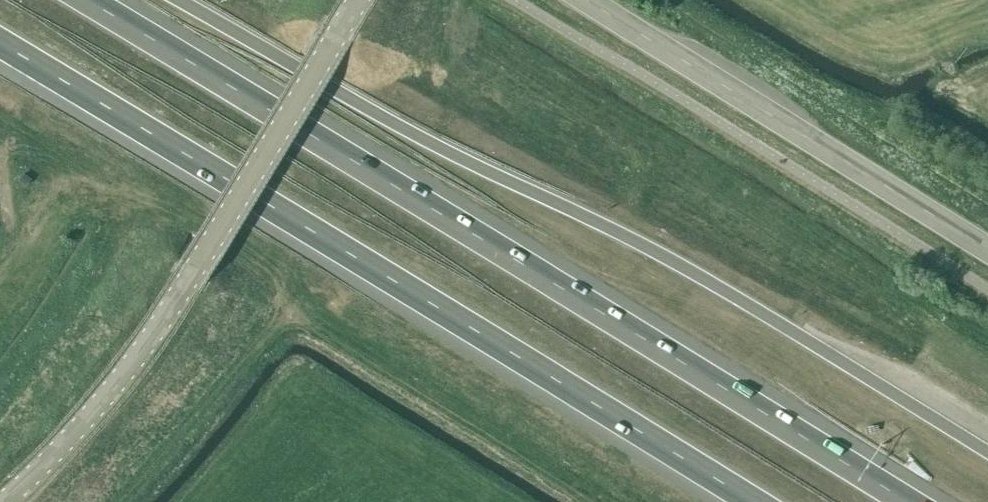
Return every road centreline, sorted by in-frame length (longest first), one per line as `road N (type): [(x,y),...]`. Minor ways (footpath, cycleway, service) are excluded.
road 1 (motorway): [(904,501),(84,0)]
road 2 (motorway): [(0,44),(749,501)]
road 3 (motorway): [(798,334),(176,0)]
road 4 (tertiary): [(5,501),(84,422),(149,339),(357,0)]
road 5 (tertiary): [(987,252),(585,0)]

